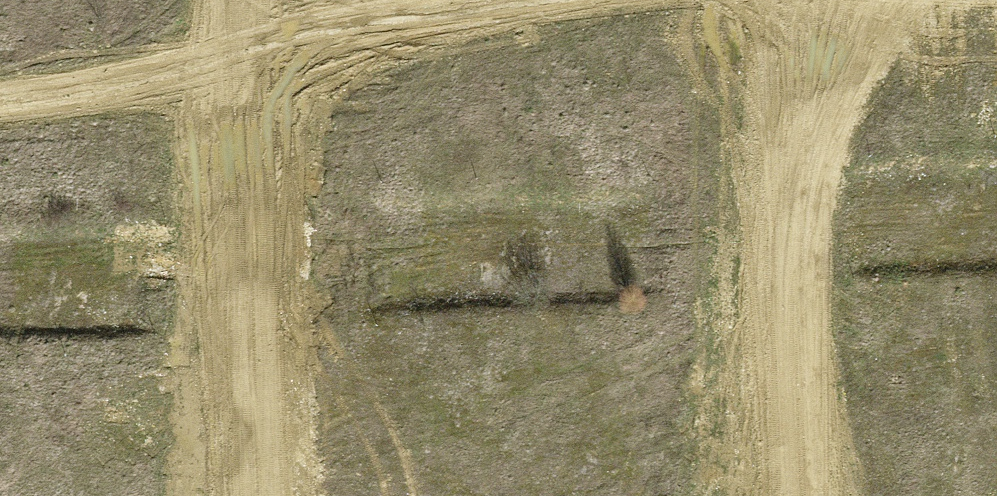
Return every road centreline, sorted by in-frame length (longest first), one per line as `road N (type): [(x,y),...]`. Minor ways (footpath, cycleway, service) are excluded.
road 1 (track): [(543,0),(0,90)]
road 2 (track): [(811,0),(773,246),(792,495)]
road 3 (track): [(230,0),(247,495)]

